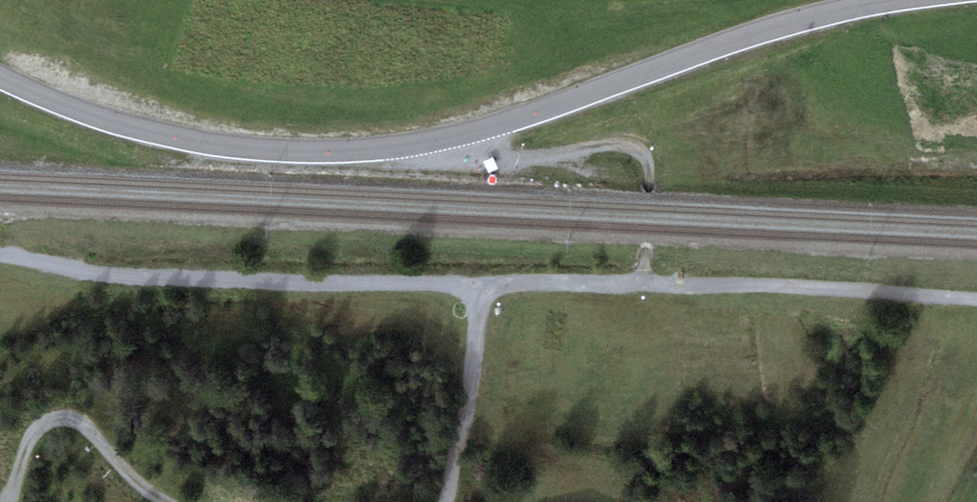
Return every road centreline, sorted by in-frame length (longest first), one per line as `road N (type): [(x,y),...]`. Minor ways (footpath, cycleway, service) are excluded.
road 1 (track): [(976,299),(644,283),(88,272),(0,255)]
road 2 (secondary): [(894,0),(741,38),(477,131),(385,148),(285,152),(182,139),(109,122),(0,77)]
road 3 (track): [(644,283),(648,169),(639,153),(609,145),(502,157),(485,151),(477,131)]

